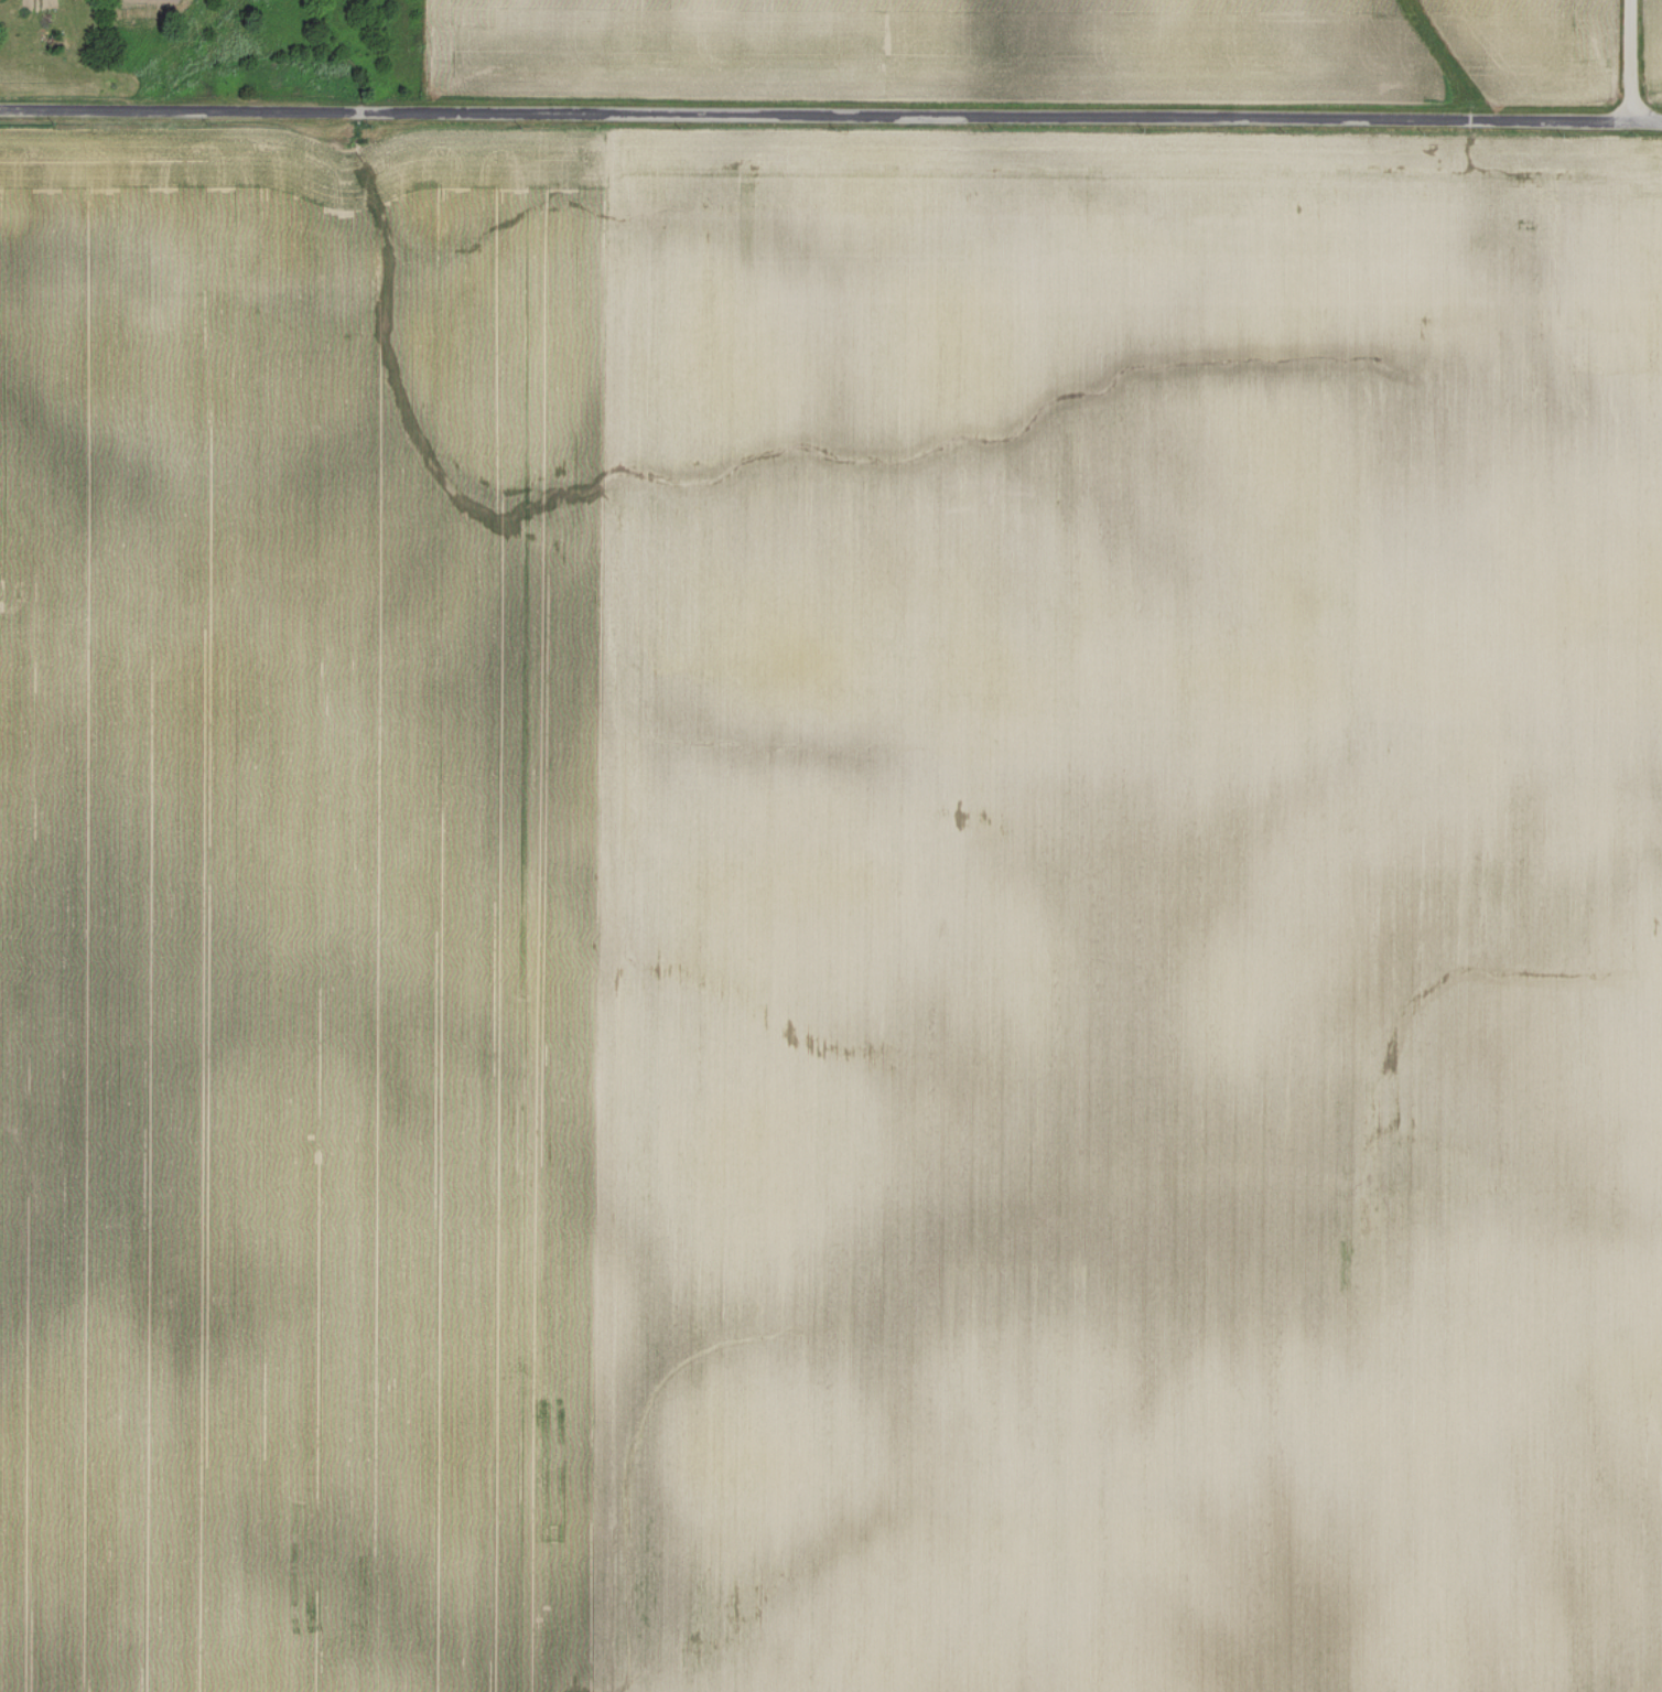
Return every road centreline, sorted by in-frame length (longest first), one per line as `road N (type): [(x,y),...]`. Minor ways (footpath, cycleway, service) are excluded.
road 1 (residential): [(1661,120),(0,110)]
road 2 (residential): [(1633,120),(1633,0)]

